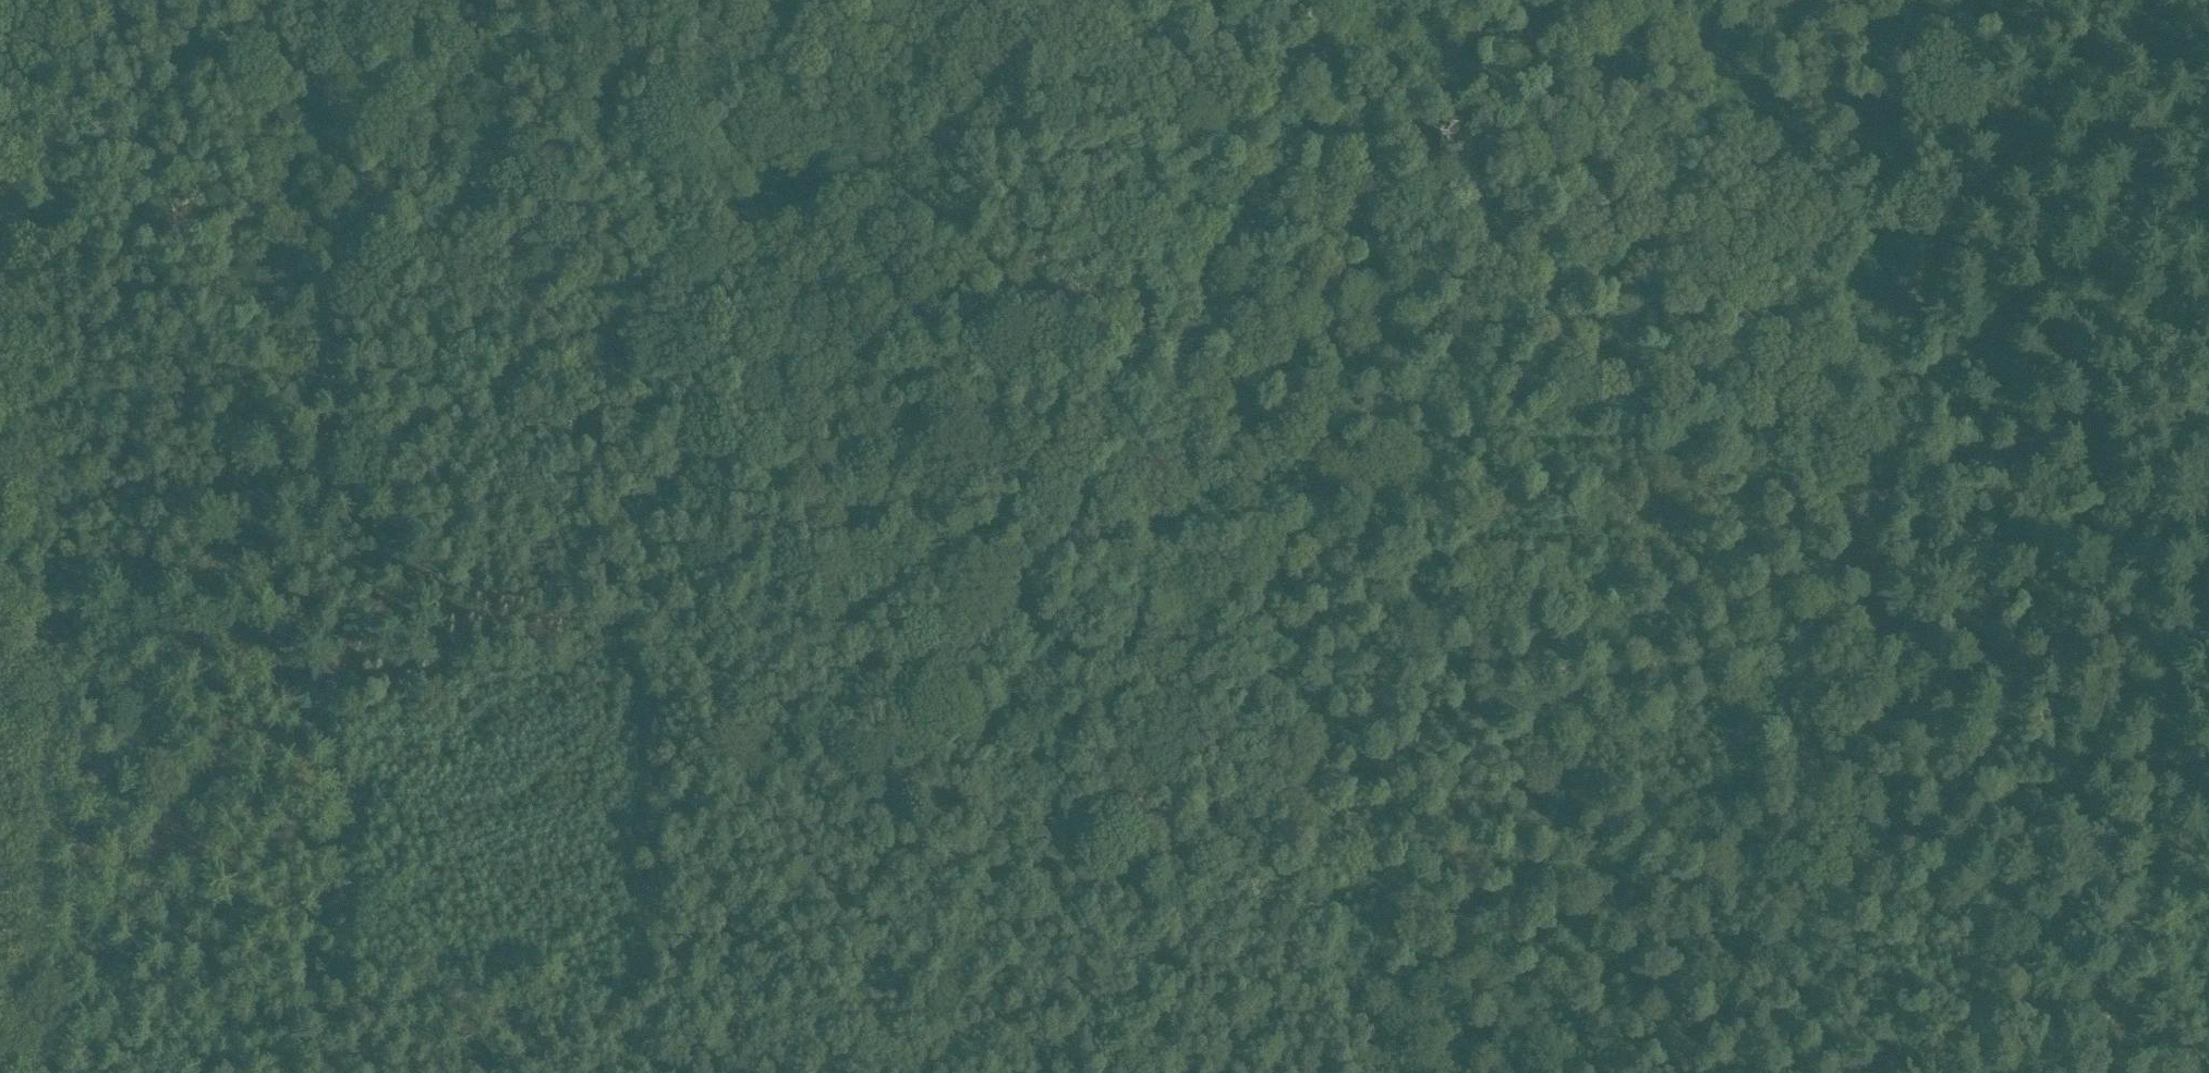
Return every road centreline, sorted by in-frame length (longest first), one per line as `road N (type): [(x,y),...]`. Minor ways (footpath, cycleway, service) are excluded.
road 1 (track): [(1287,0),(1284,41),(1310,121),(1344,390),(1403,479),(1436,639),(1536,822),(1645,899),(1780,902),(2006,781),(2079,791),(2166,816)]
road 2 (track): [(2187,506),(1900,453),(1989,0)]
road 3 (track): [(2101,1072),(2099,1059),(2144,997),(2166,816),(2187,506),(2208,391)]
road 4 (track): [(110,0),(8,234)]
road 5 (track): [(8,234),(0,482)]

